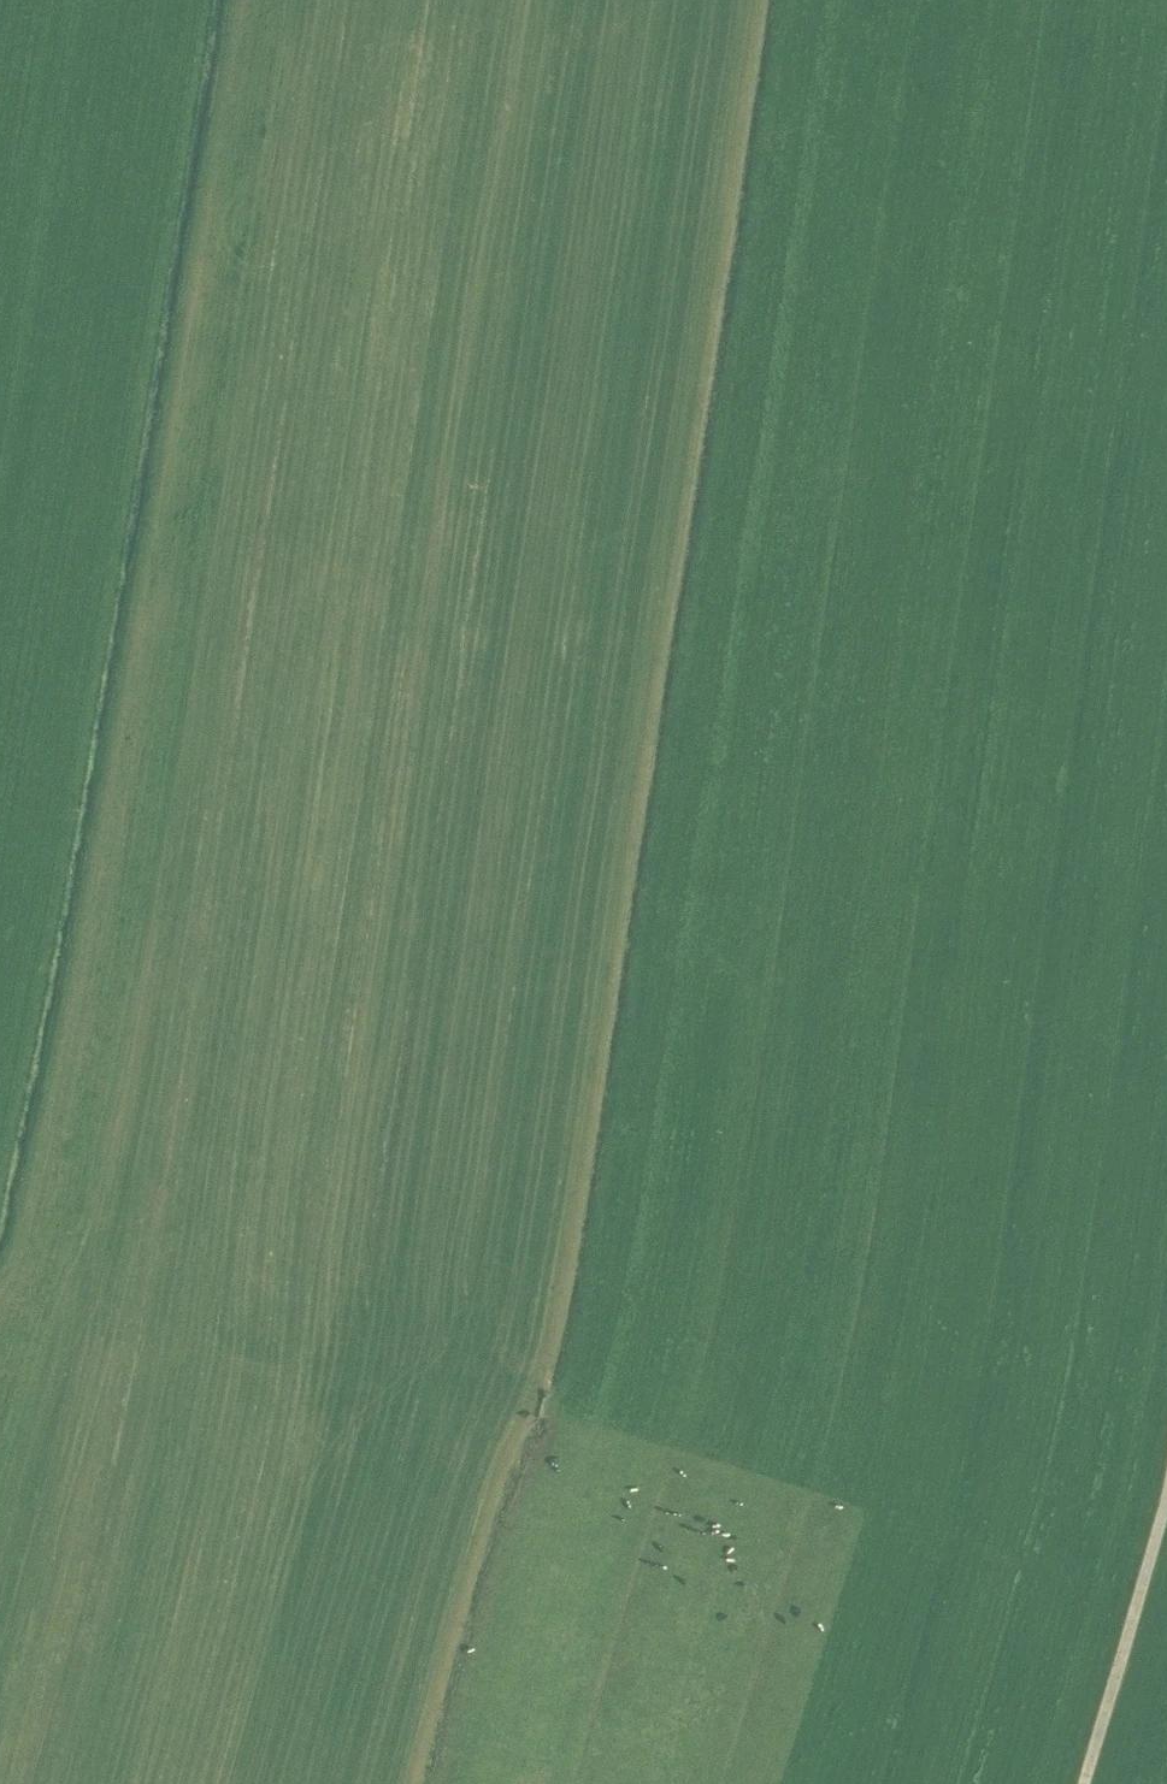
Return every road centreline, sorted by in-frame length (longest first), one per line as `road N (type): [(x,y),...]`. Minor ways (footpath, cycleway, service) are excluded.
road 1 (track): [(1166,1503),(1083,1783)]

